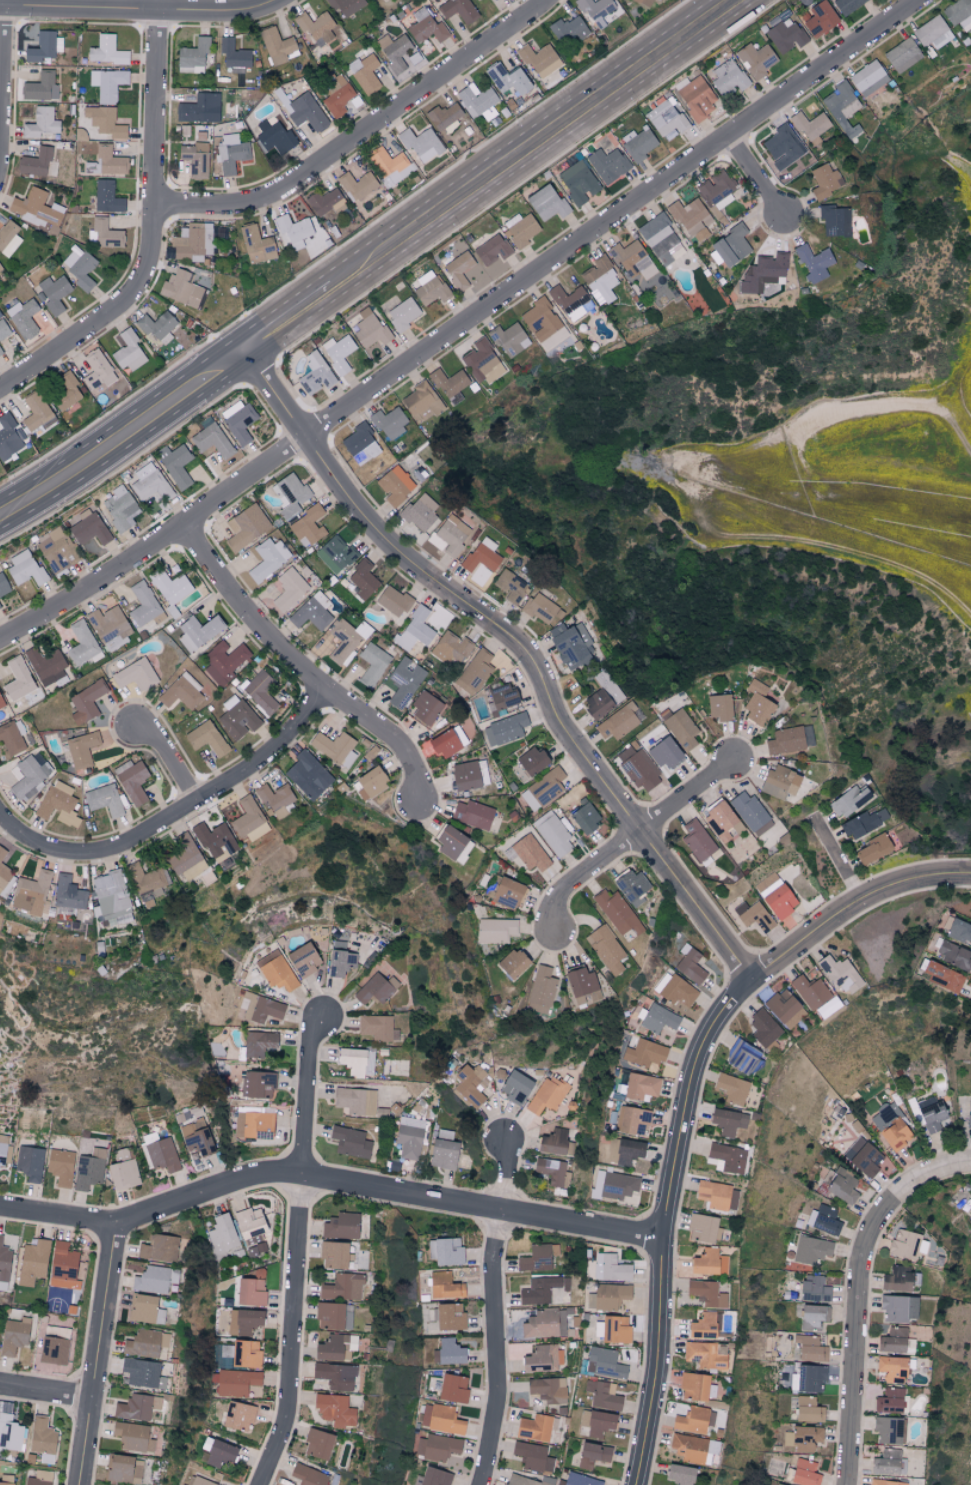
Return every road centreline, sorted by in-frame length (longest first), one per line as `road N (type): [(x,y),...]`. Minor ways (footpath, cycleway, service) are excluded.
road 1 (residential): [(0,642),(185,526),(919,0)]
road 2 (residential): [(243,356),(390,544),(512,641),(532,666),(555,724),(751,976)]
road 3 (residential): [(641,1484),(663,1369),(684,1128),(698,1053),(713,1022),(751,976),(846,908),(908,880),(970,875)]
road 4 (residential): [(0,1208),(117,1225),(243,1177),(303,1174),(668,1248)]
road 5 (secondary): [(334,291),(740,0)]
road 6 (residential): [(262,1484),(286,1416),(314,1012)]
road 7 (residential): [(0,388),(137,285),(152,245),(157,0)]
road 8 (residential): [(152,203),(230,206),(276,192),(544,0)]
road 9 (residential): [(0,802),(47,843),(78,852),(117,848),(286,736),(324,691)]
road 10 (residential): [(185,526),(262,631),(324,691),(393,734),(431,795)]
road 11 (residential): [(481,1484),(501,1413),(496,1271),(516,1142)]
road 12 (secondary): [(0,516),(243,356)]
road 13 (residential): [(0,7),(239,13),(276,0)]
road 14 (residential): [(870,1220),(846,1484)]
road 15 (residential): [(543,931),(562,890),(737,757)]
road 16 (residential): [(81,1484),(117,1225)]
road 17 (residential): [(870,1220),(882,1198),(930,1155),(970,1147)]

